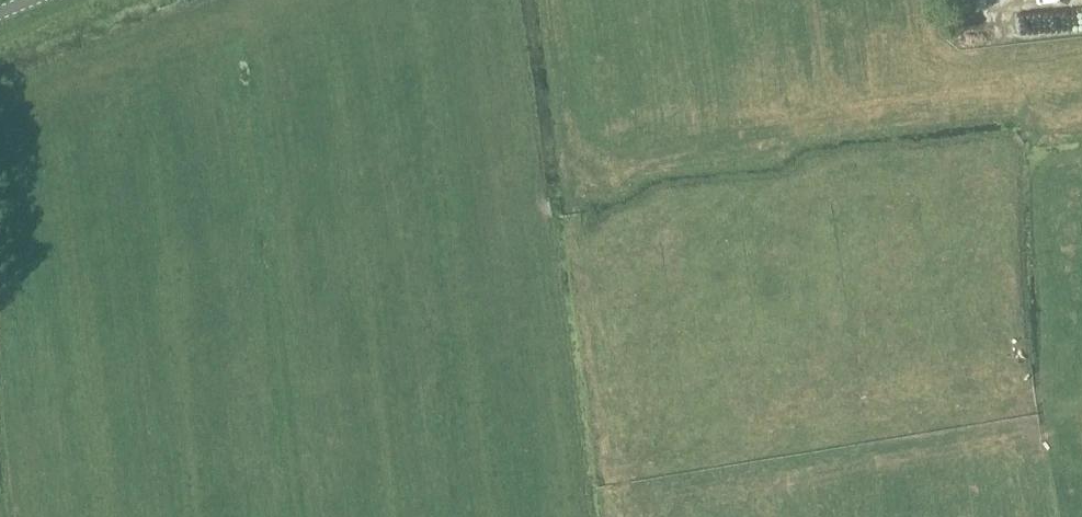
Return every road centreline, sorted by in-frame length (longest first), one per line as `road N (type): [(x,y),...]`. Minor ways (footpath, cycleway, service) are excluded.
road 1 (track): [(423,516),(274,234),(170,0)]

